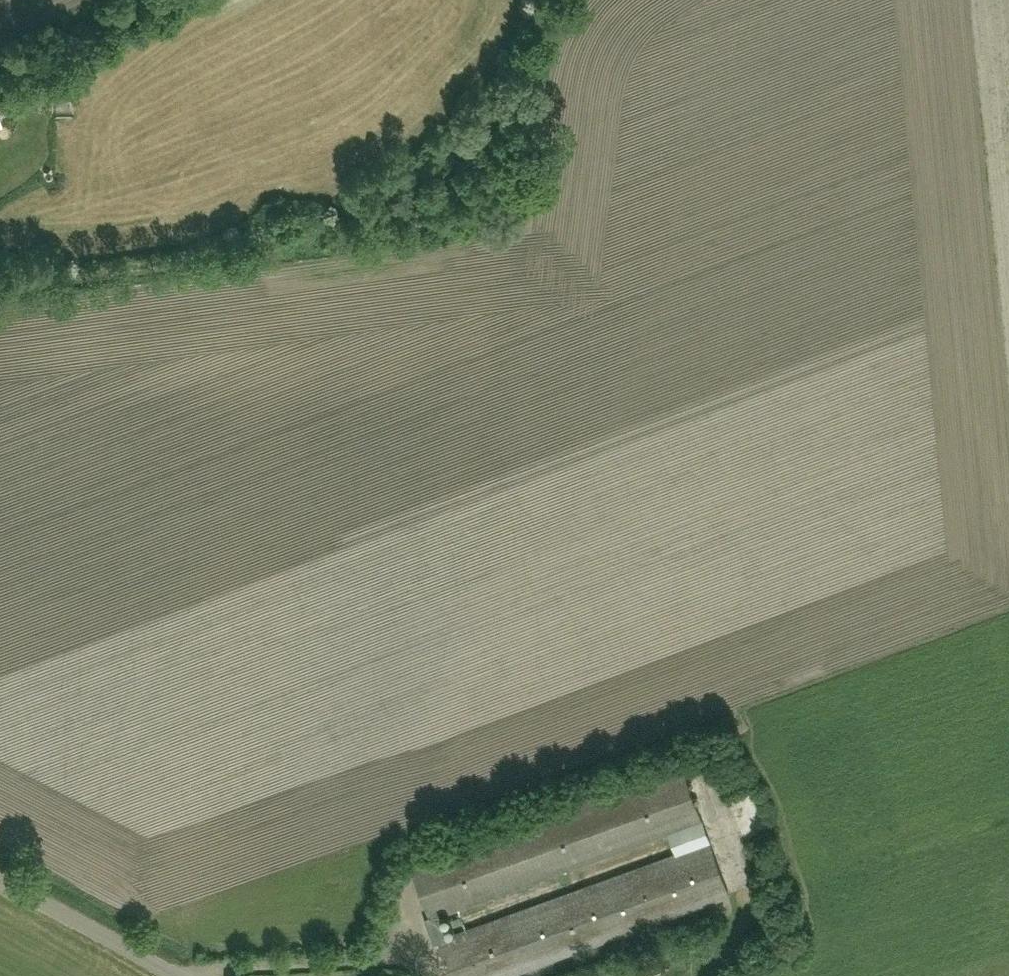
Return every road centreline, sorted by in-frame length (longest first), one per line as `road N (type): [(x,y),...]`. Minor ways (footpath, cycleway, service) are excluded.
road 1 (unclassified): [(174,975),(0,880)]

